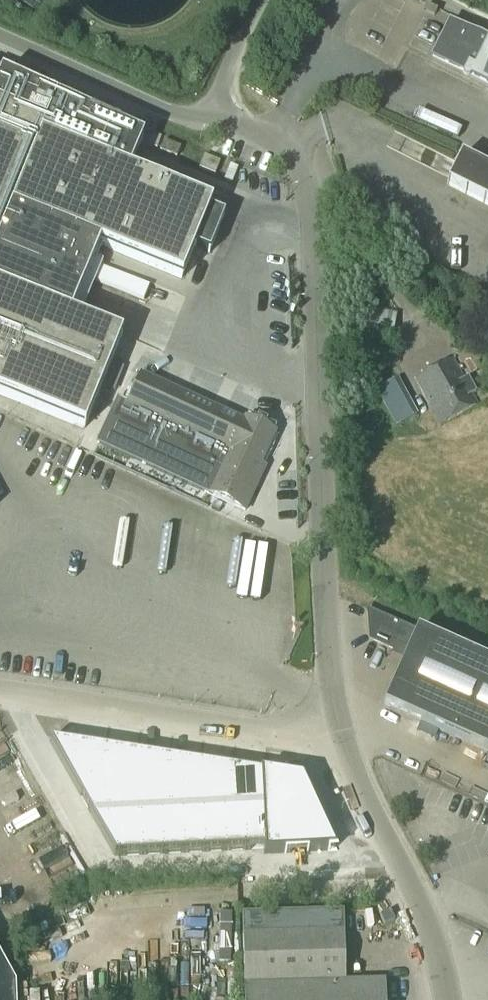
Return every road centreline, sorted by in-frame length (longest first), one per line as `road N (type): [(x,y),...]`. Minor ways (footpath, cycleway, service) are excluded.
road 1 (unclassified): [(342,749),(287,143),(206,116),(164,112),(0,42)]
road 2 (unclassified): [(0,691),(342,749)]
road 3 (unclassified): [(437,999),(430,953),(342,749)]

